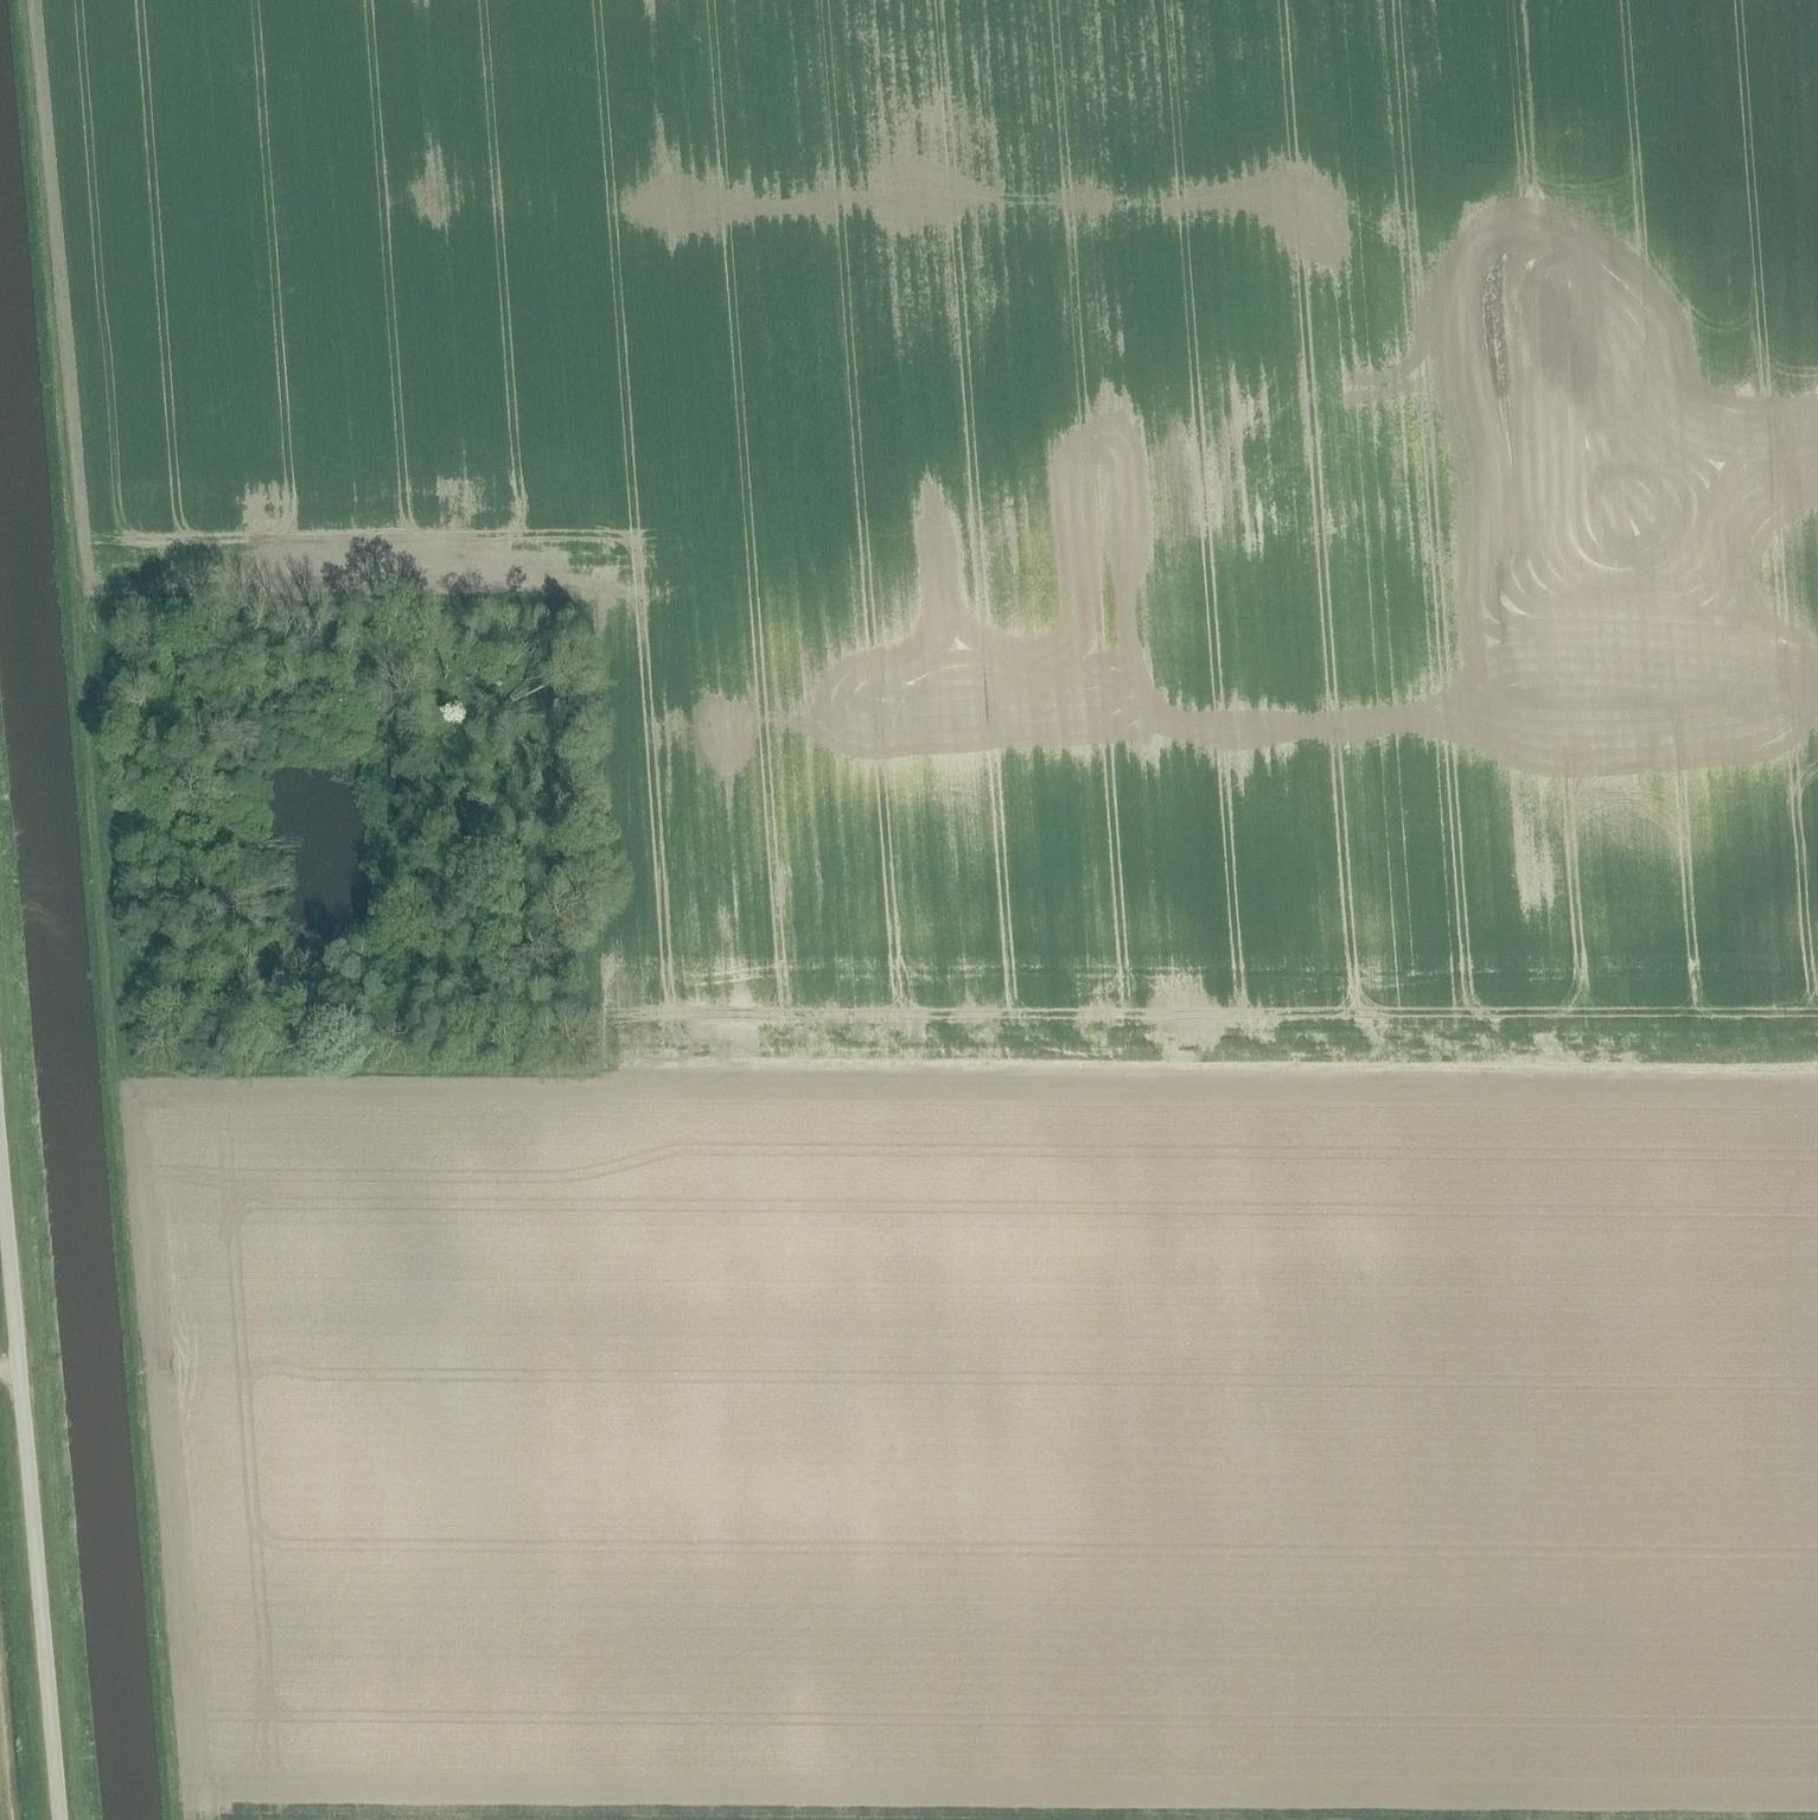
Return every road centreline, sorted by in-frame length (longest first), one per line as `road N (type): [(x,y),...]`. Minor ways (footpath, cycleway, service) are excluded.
road 1 (unclassified): [(57,1819),(0,1178)]

